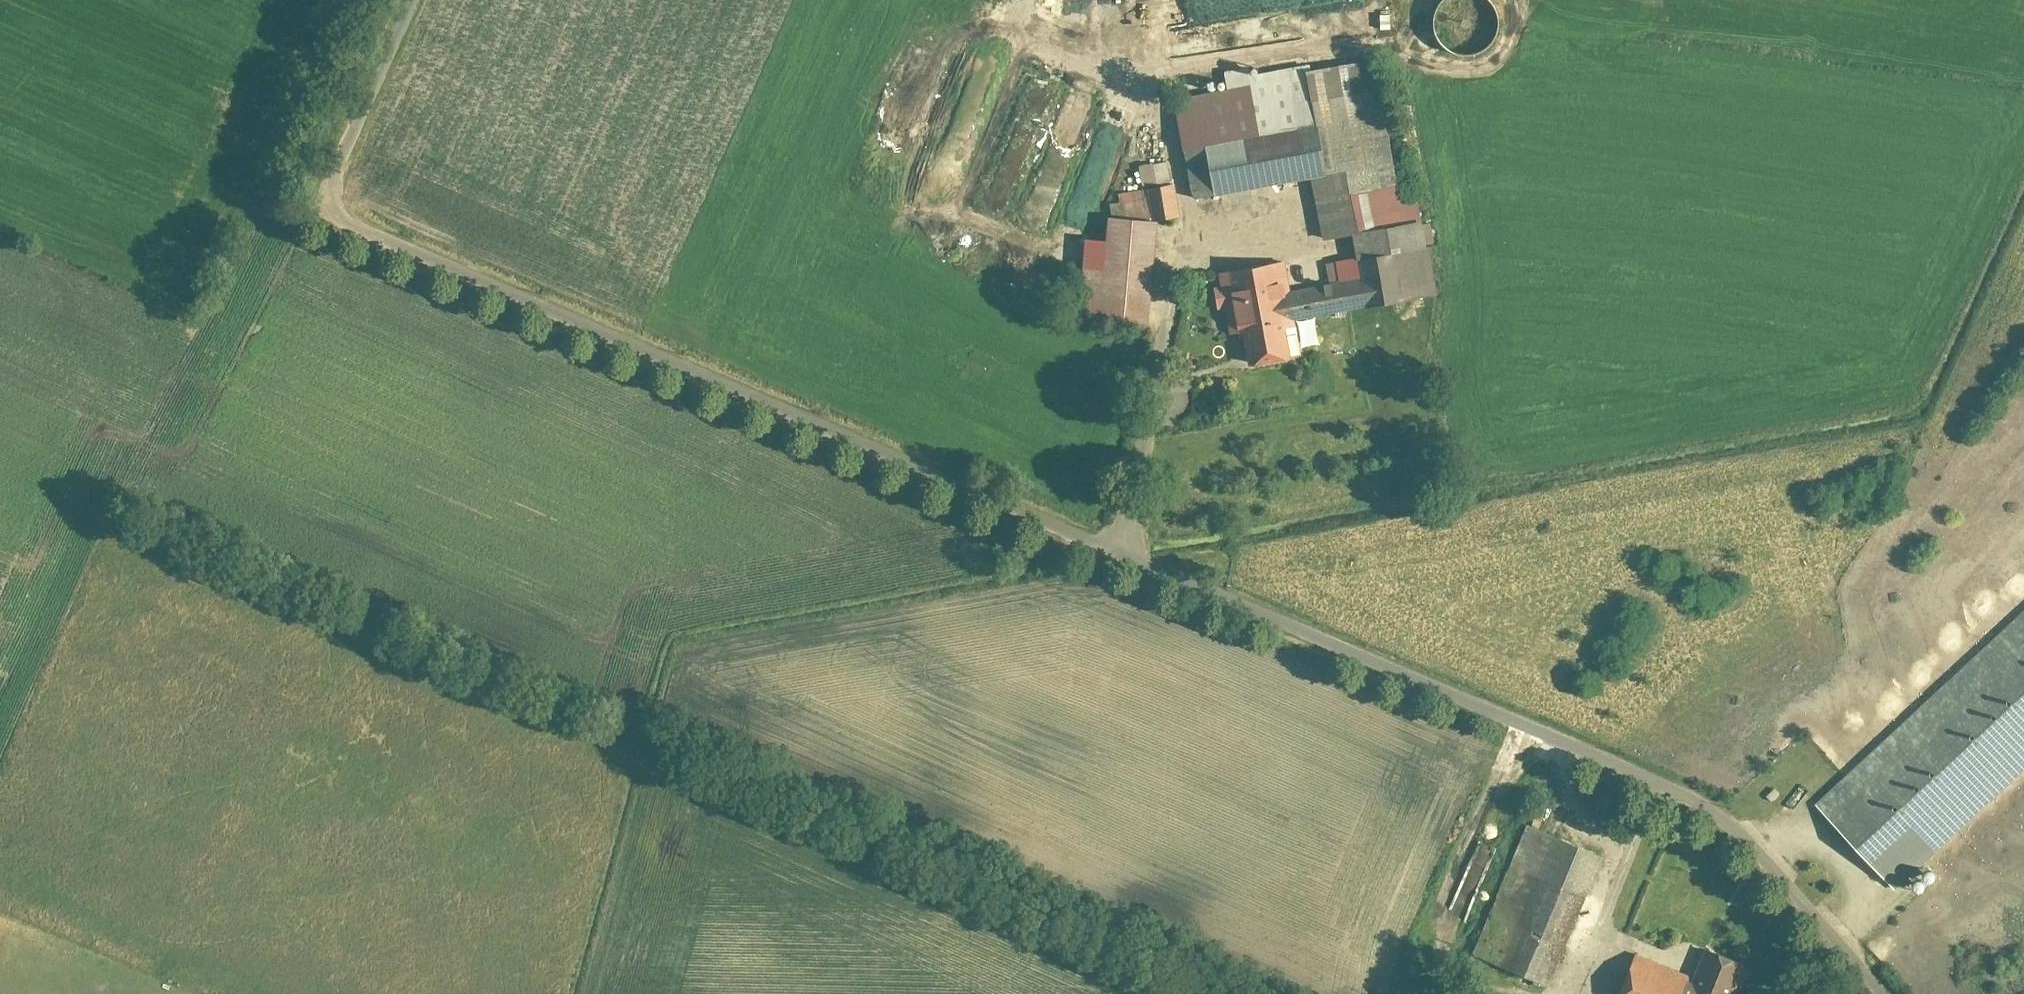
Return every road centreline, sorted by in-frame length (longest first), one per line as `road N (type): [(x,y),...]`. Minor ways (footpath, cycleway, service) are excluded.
road 1 (unclassified): [(1874,993),(1751,856),(1376,648),(341,194),(332,144),(398,0)]

